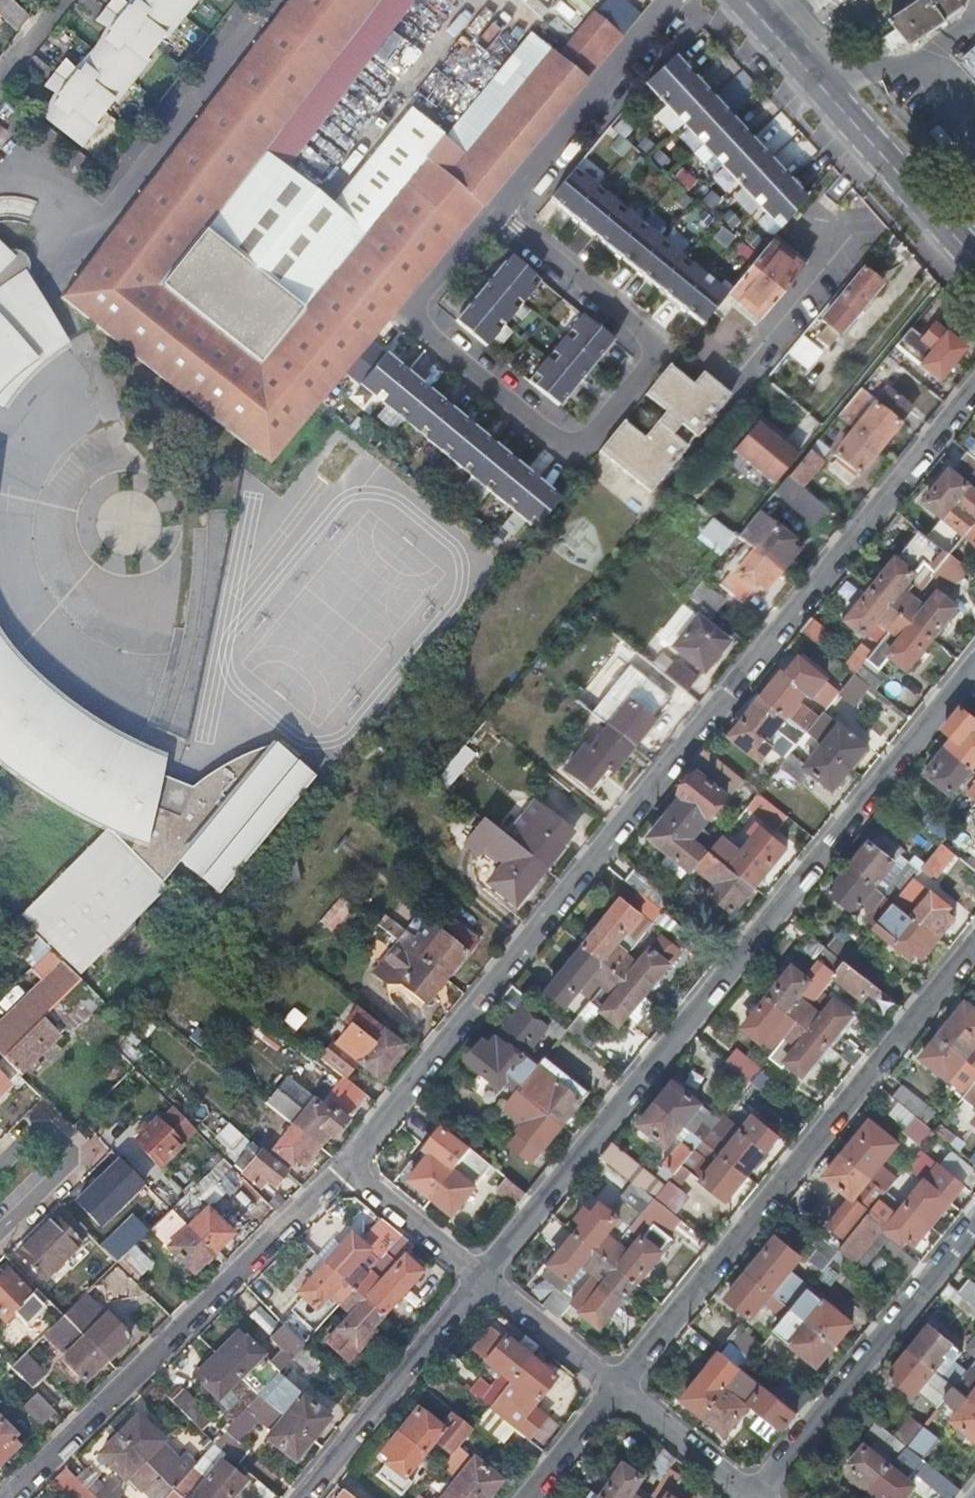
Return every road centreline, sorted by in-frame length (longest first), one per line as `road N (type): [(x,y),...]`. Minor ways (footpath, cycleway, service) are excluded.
road 1 (residential): [(347,1163),(974,386)]
road 2 (residential): [(483,1277),(974,665)]
road 3 (residential): [(974,947),(619,1387)]
road 4 (residential): [(427,334),(567,445),(595,436),(653,361),(649,334),(496,209)]
road 5 (residential): [(9,1497),(347,1163)]
road 6 (residential): [(756,1497),(974,1226)]
road 7 (primary): [(747,0),(974,257)]
road 8 (residential): [(483,1277),(305,1497)]
road 9 (residential): [(496,209),(671,0)]
road 10 (residential): [(347,1163),(483,1277)]
road 11 (residential): [(0,1232),(65,1161),(59,1142),(39,1136),(7,1157)]
road 12 (residential): [(483,1277),(619,1387)]
road 13 (residential): [(619,1387),(753,1497)]
road 14 (residential): [(496,209),(421,301),(427,334)]
road 15 (residential): [(529,1497),(619,1387)]

